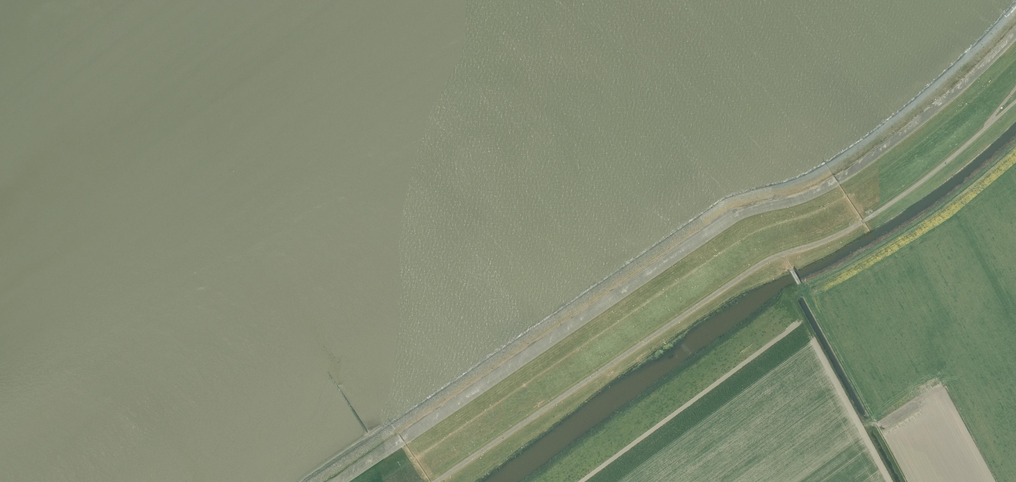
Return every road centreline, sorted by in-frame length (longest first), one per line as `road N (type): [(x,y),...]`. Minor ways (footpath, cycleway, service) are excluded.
road 1 (unclassified): [(436,481),(755,268),(877,213),(988,125)]

